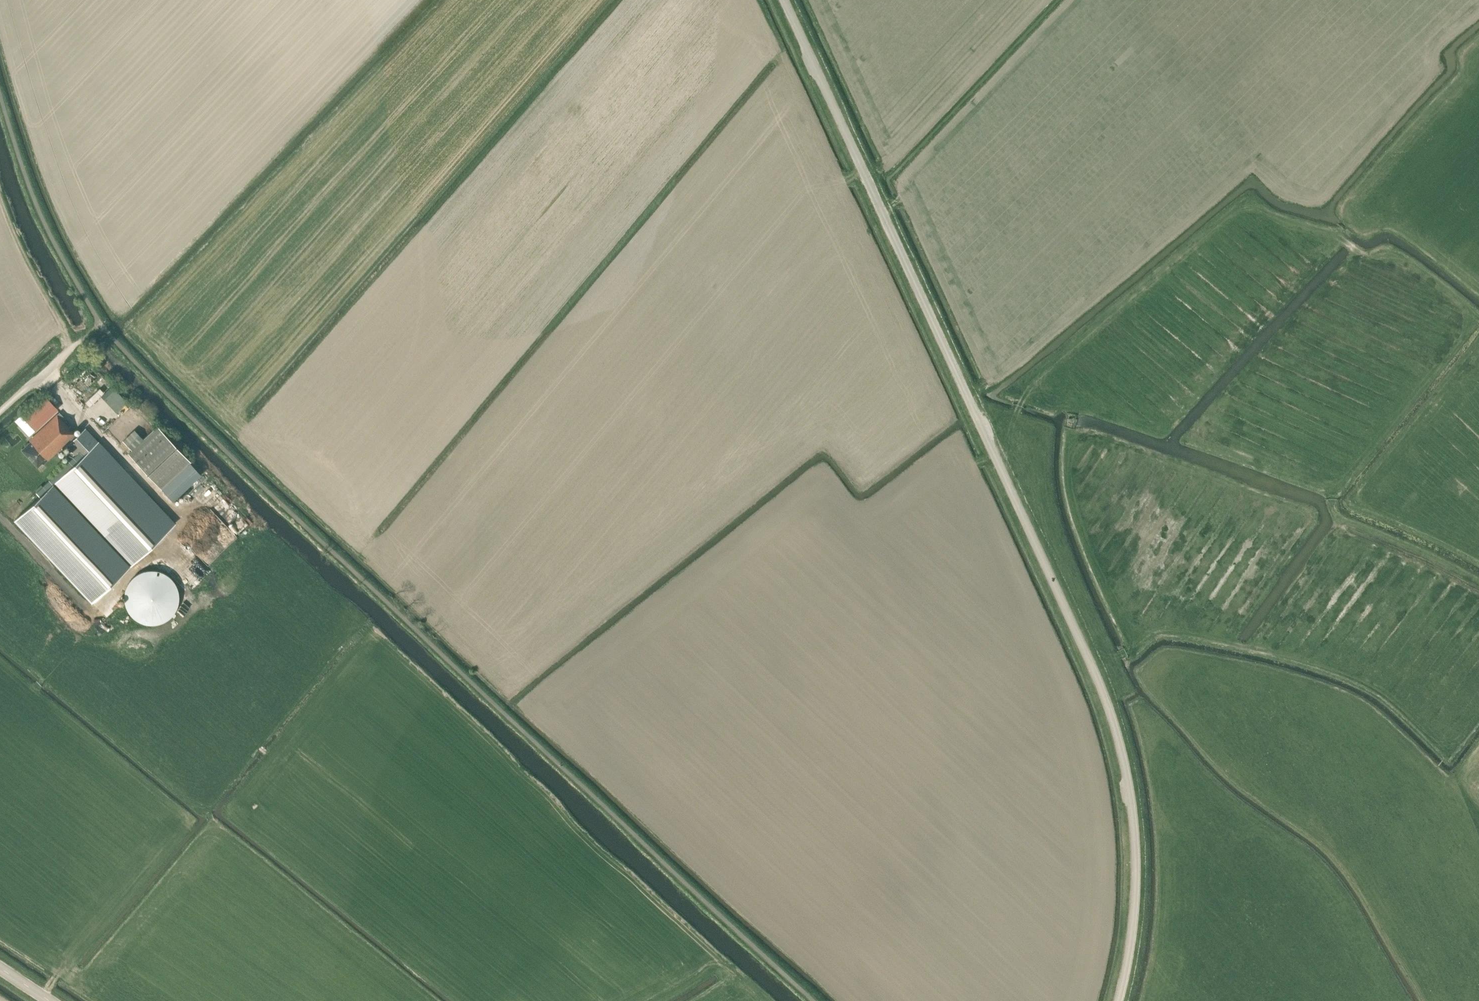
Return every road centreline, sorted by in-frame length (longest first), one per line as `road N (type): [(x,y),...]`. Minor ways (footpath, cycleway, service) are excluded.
road 1 (tertiary): [(1118,1000),(1136,858),(1129,785),(1109,711),(784,0)]

